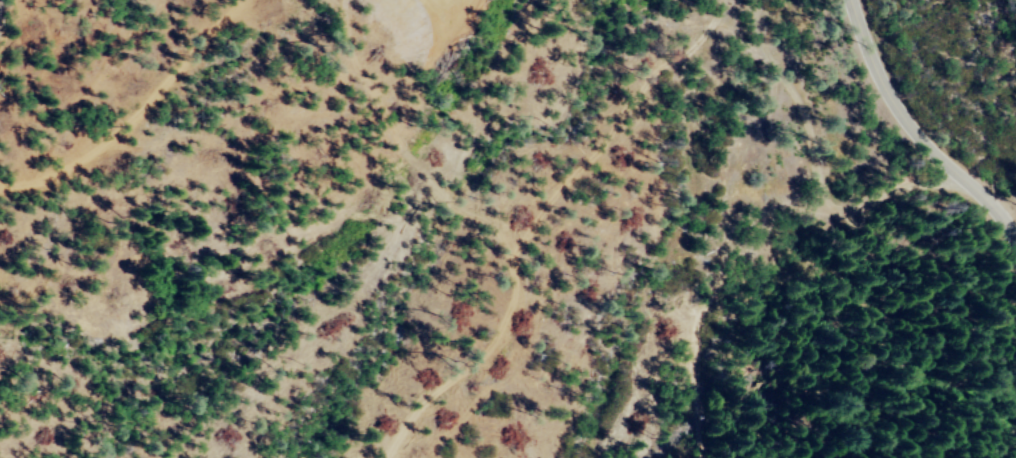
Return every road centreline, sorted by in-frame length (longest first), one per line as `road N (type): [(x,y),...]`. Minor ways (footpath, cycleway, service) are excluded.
road 1 (residential): [(752,155),(217,355)]
road 2 (residential): [(1015,358),(938,262),(798,248),(726,102),(720,24),(730,0)]
road 3 (residential): [(481,256),(429,244),(398,182),(444,139),(605,29),(725,88)]
road 4 (residential): [(444,139),(319,19)]

